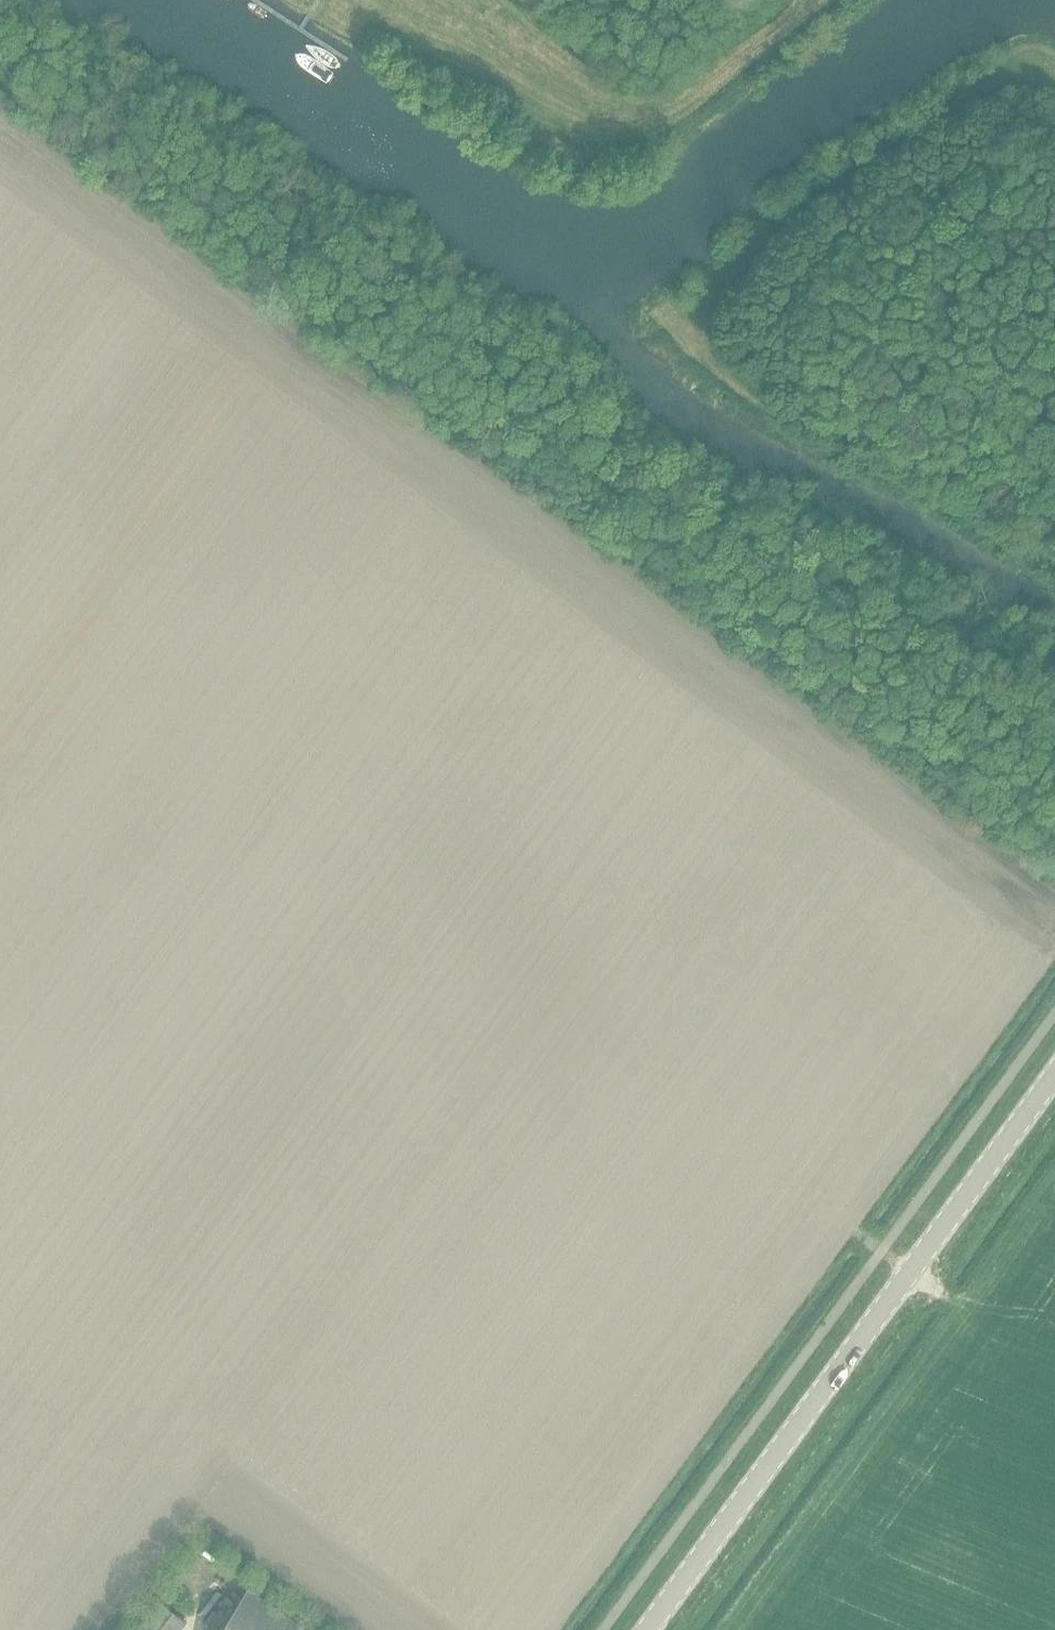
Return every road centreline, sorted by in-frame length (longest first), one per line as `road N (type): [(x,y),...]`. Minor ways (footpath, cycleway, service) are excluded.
road 1 (tertiary): [(644,1629),(1054,1069)]

